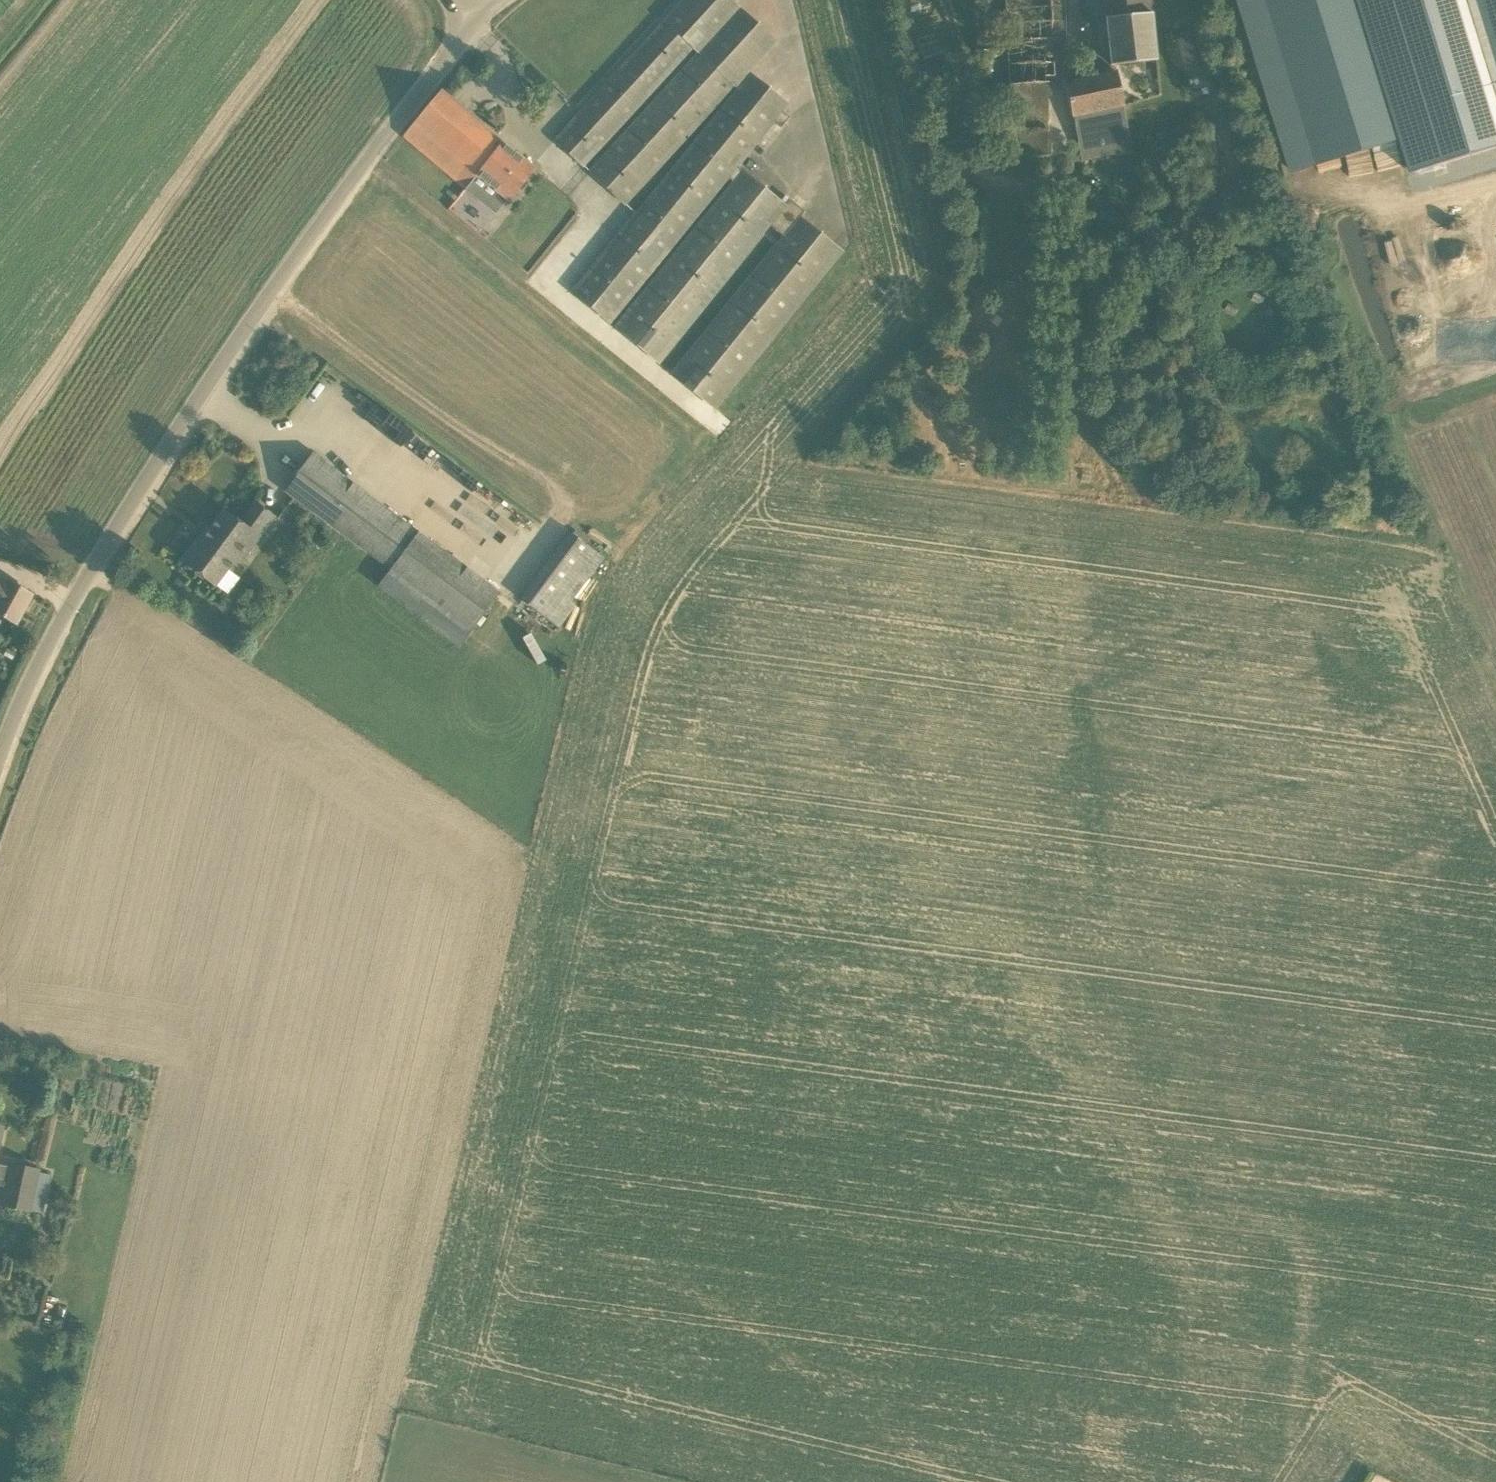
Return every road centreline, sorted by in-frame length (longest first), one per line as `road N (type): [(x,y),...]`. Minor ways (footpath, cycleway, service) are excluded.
road 1 (unclassified): [(0,767),(61,617),(243,328),(476,17)]

